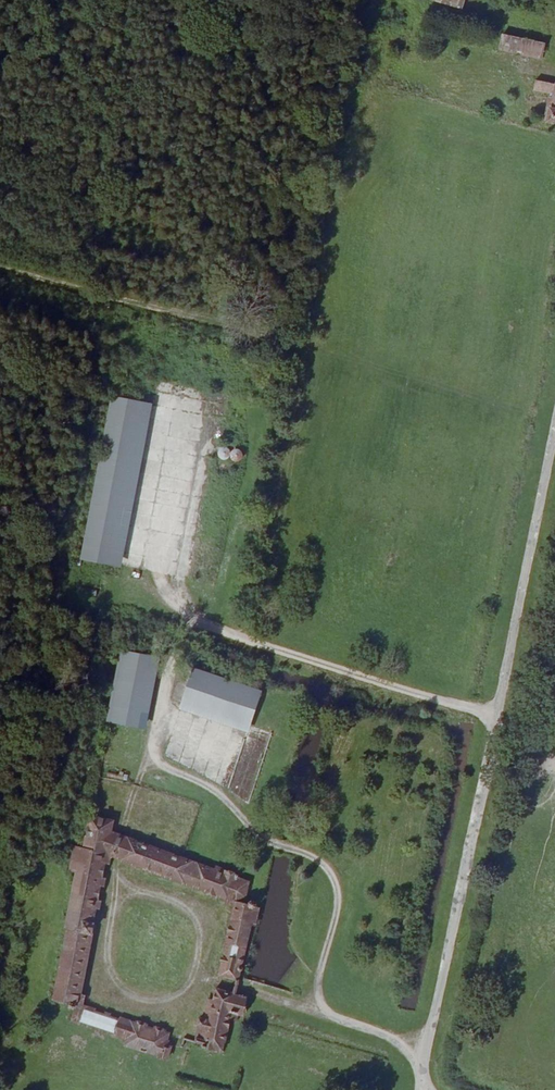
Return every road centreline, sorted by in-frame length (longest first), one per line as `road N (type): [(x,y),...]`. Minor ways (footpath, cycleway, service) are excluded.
road 1 (unclassified): [(554,408),(420,1089)]

